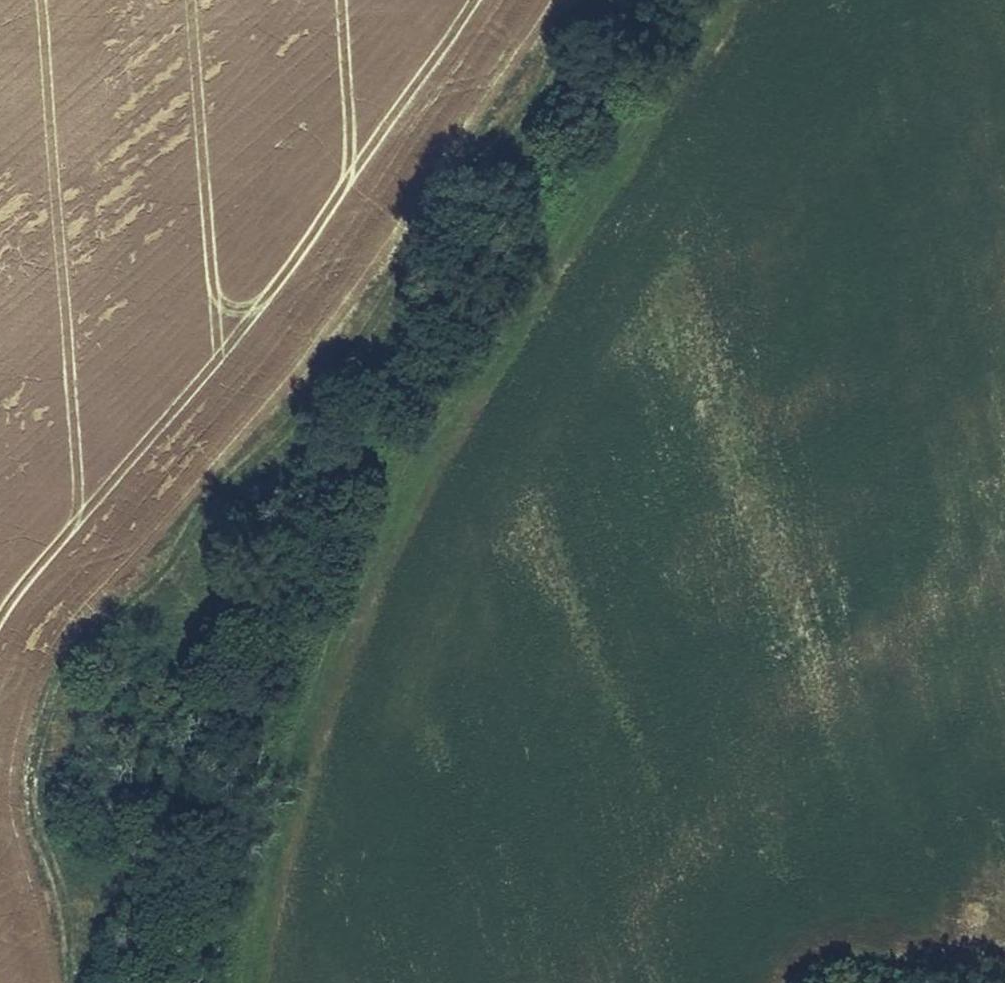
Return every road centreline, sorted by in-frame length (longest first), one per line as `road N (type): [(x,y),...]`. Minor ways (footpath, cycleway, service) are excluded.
road 1 (track): [(792,982),(810,959),(935,957)]

